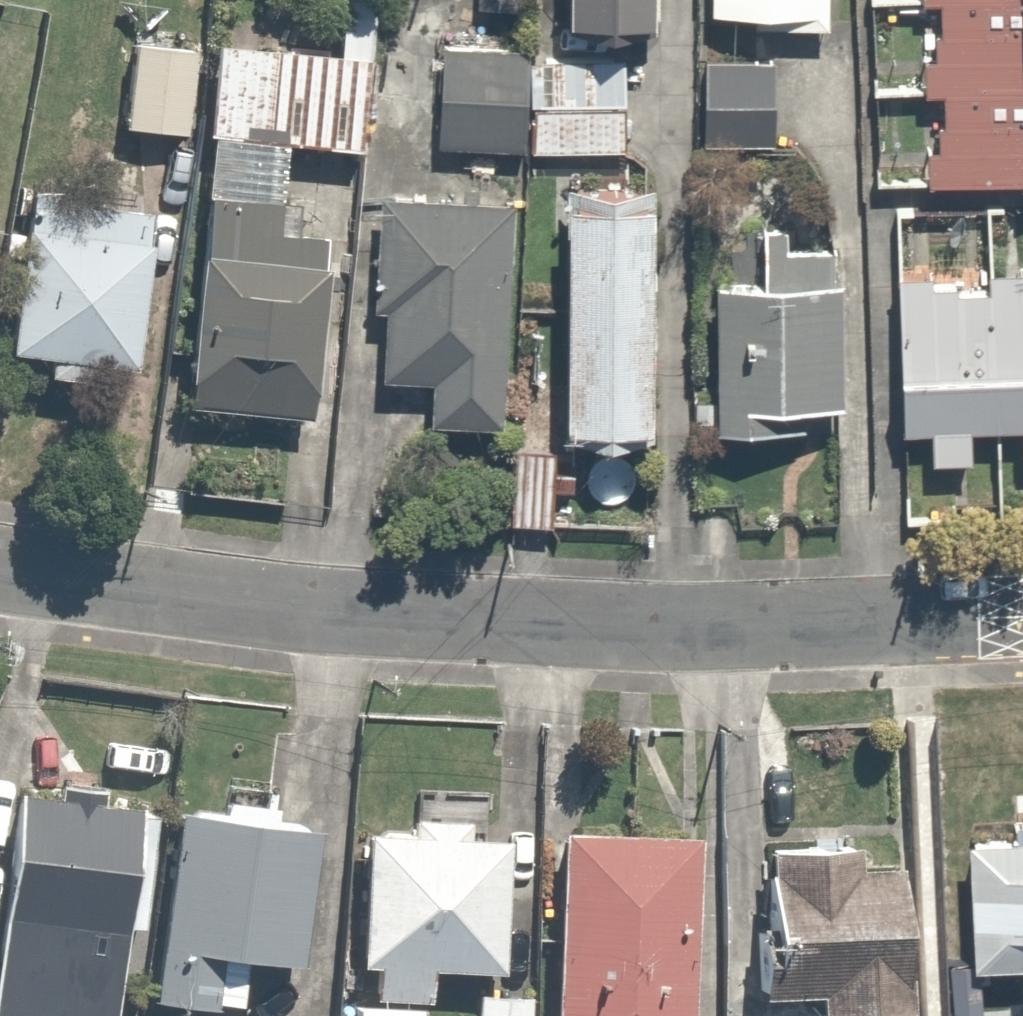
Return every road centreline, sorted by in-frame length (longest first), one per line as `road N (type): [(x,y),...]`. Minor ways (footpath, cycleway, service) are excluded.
road 1 (residential): [(0,575),(154,600),(421,625),(702,633),(1022,622)]

